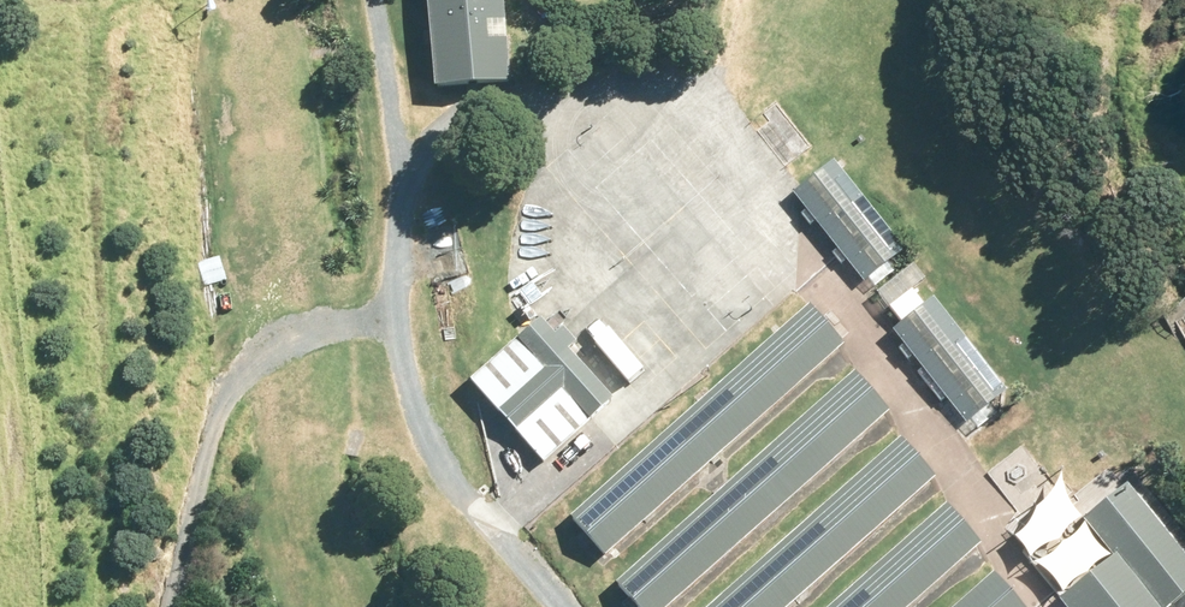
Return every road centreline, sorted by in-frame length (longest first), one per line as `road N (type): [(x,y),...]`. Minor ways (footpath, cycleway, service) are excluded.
road 1 (track): [(372,0),(406,173),(395,292),(413,420),(445,478),(550,606)]
road 2 (track): [(171,606),(213,435),(241,376),(289,336),(396,319)]

